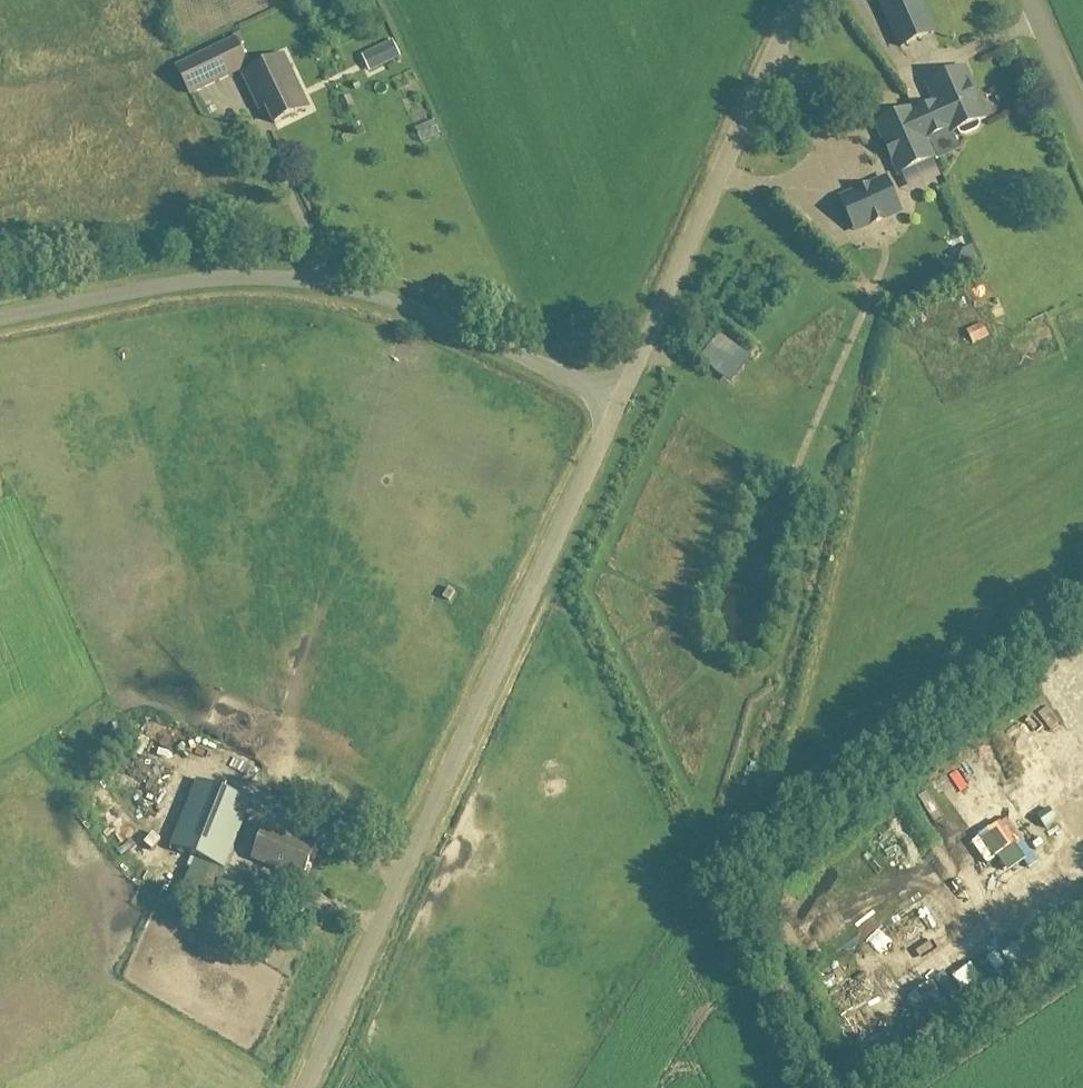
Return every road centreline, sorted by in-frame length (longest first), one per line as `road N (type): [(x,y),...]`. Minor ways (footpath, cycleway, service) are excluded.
road 1 (unclassified): [(306,1087),(618,402)]
road 2 (unclassified): [(618,402),(389,300),(290,281),(198,282),(0,319)]
road 3 (unclassified): [(618,402),(805,0)]
road 4 (unclassified): [(1082,126),(1028,0)]

